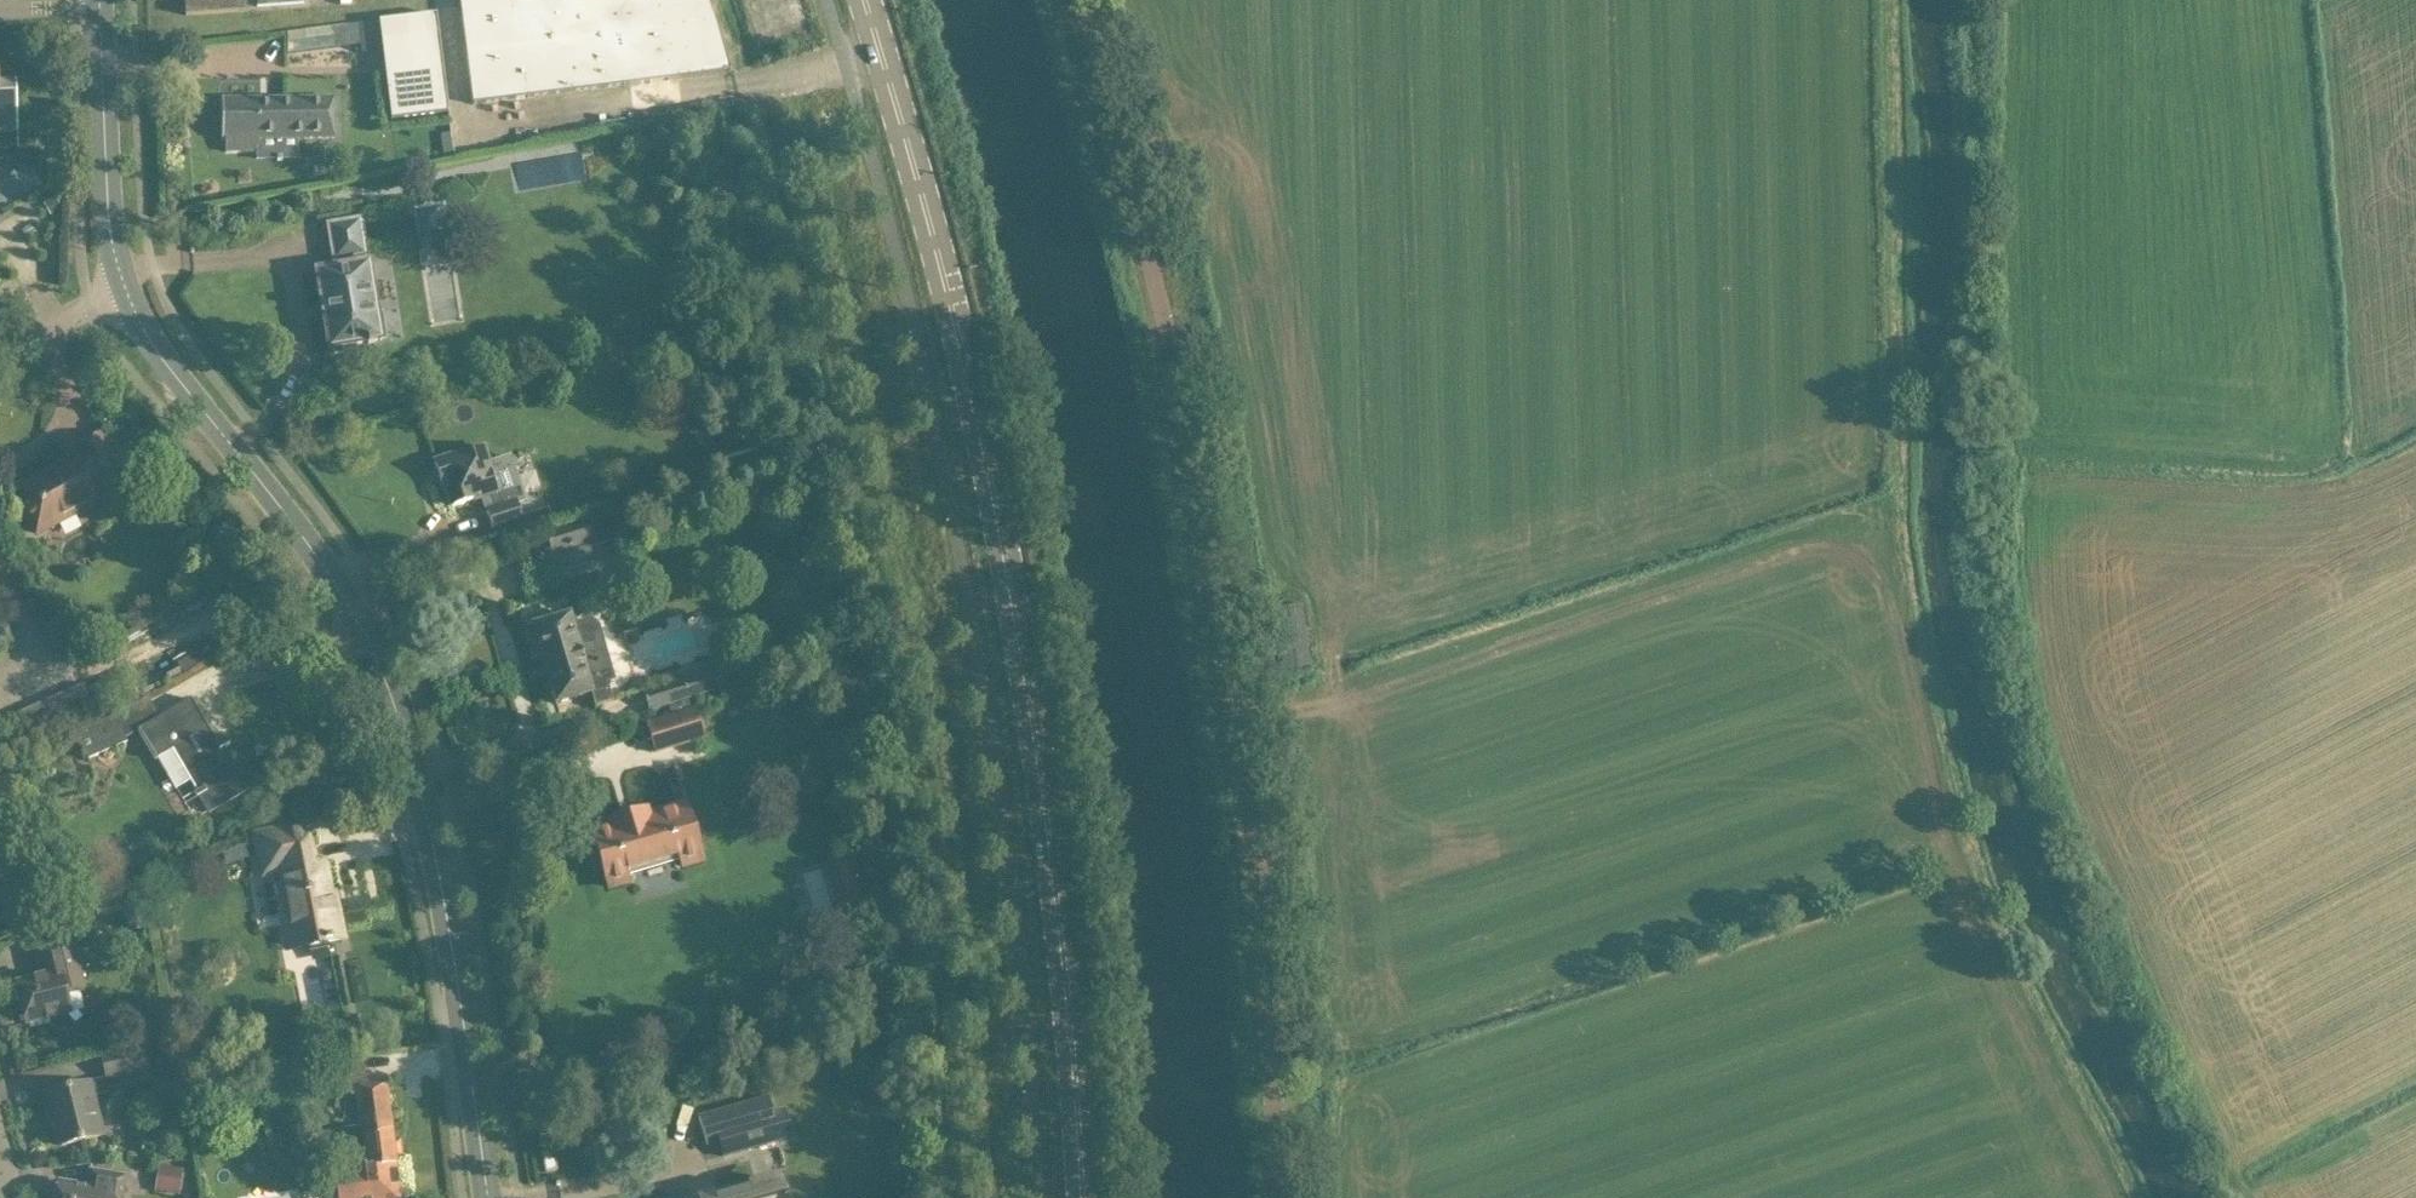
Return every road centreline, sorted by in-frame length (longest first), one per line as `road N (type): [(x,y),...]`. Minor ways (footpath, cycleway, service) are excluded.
road 1 (secondary): [(1084,1197),(1066,945),(998,513),(943,272),(867,0)]
road 2 (unclassified): [(1266,1197),(1238,820),(1119,137),(1079,0)]
road 3 (tertiary): [(498,1197),(434,854),(362,651),(294,522),(147,332),(116,272)]
road 4 (tertiary): [(116,272),(104,0)]
road 5 (residential): [(0,340),(116,272)]

